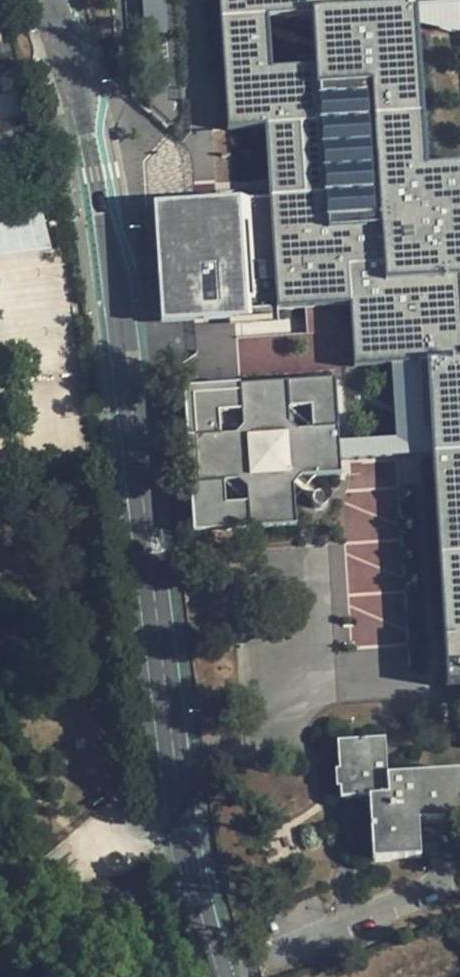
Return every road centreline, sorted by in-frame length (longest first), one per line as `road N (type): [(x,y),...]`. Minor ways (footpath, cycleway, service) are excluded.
road 1 (residential): [(47,0),(99,172),(192,864),(221,976)]

